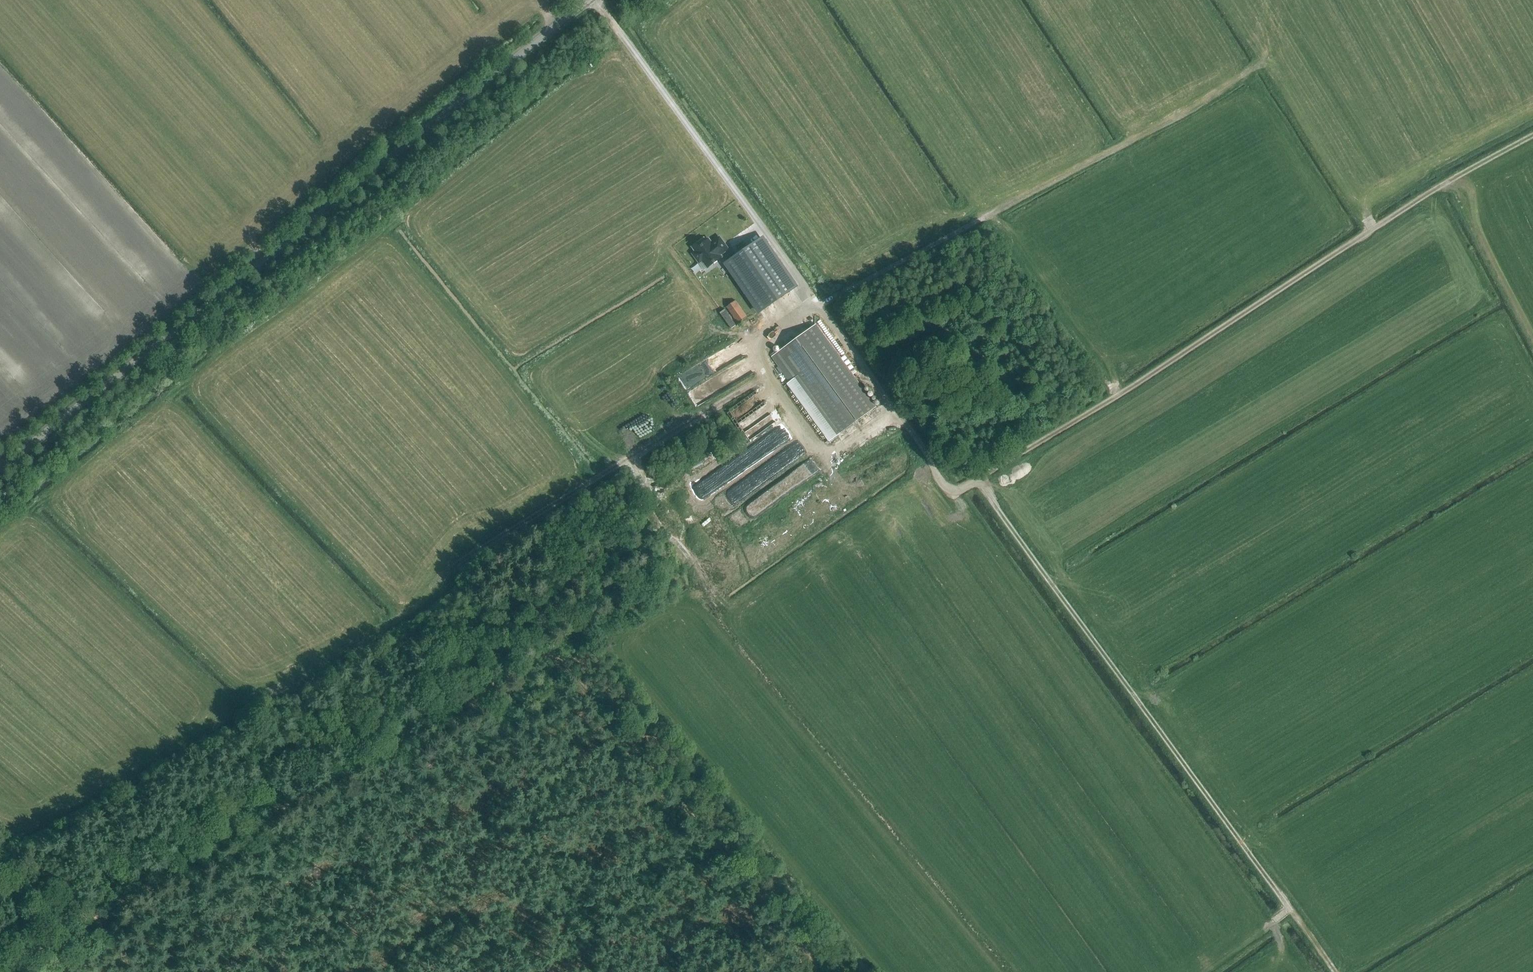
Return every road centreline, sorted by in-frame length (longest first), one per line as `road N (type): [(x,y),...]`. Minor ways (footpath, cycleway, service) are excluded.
road 1 (track): [(812,971),(547,653),(94,920)]
road 2 (secondary): [(0,462),(588,0)]

